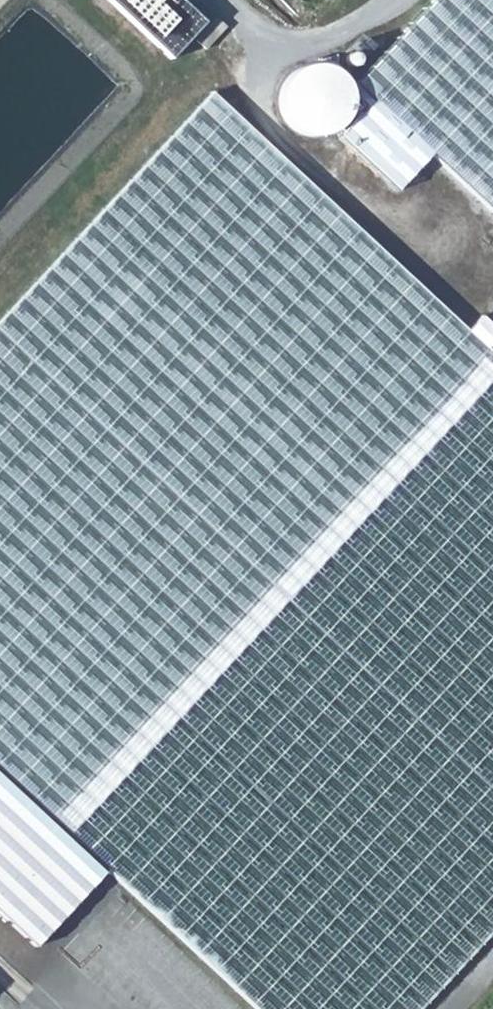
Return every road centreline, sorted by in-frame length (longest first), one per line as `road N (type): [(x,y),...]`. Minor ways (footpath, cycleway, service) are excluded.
road 1 (track): [(360,0),(332,32),(226,74),(269,135),(372,216),(478,265)]

